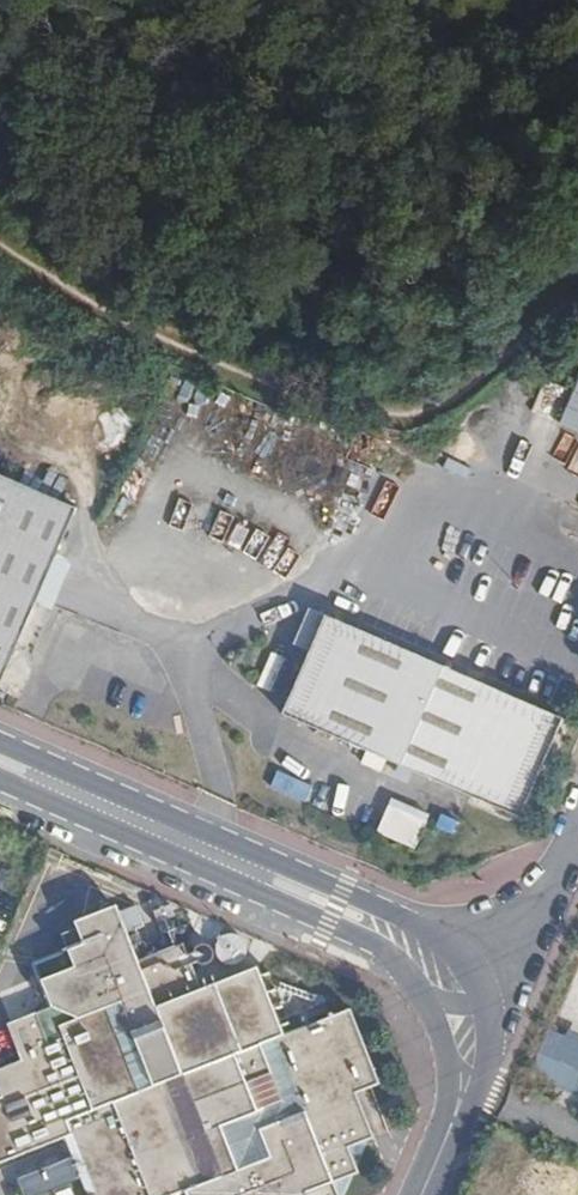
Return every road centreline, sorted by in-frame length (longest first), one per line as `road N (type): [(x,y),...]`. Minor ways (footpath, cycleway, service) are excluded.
road 1 (tertiary): [(485,995),(461,956),(428,931),(0,745)]
road 2 (tertiary): [(0,780),(381,947),(426,1002)]
road 3 (residential): [(485,995),(531,933),(577,832)]
road 4 (tertiary): [(454,1124),(485,1061),(485,995)]
road 5 (tertiary): [(426,1002),(447,1058),(454,1124)]

